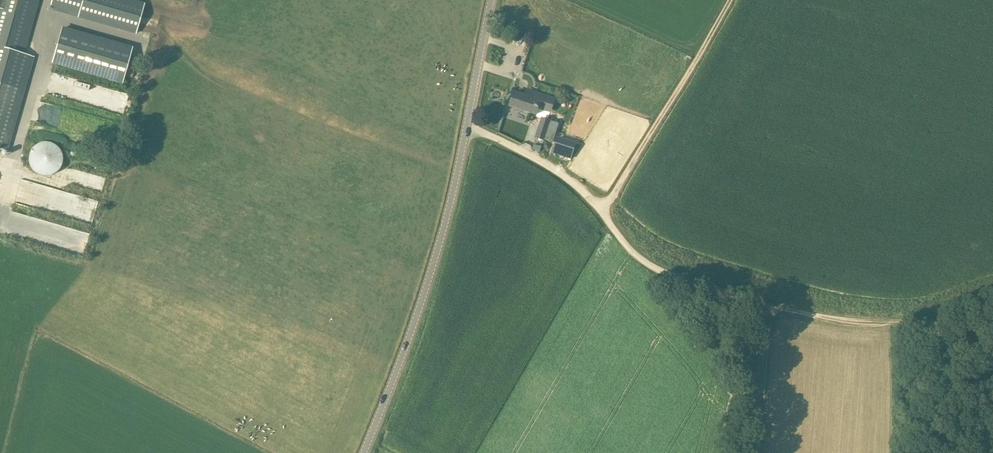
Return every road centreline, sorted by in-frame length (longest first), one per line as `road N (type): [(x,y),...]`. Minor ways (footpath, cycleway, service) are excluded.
road 1 (tertiary): [(363,452),(446,220),(491,0)]
road 2 (track): [(732,0),(600,211)]
road 3 (track): [(600,211),(648,264),(761,306)]
road 4 (track): [(600,211),(558,171),(467,126)]
road 5 (track): [(761,306),(914,326)]
road 6 (track): [(761,306),(751,452)]

